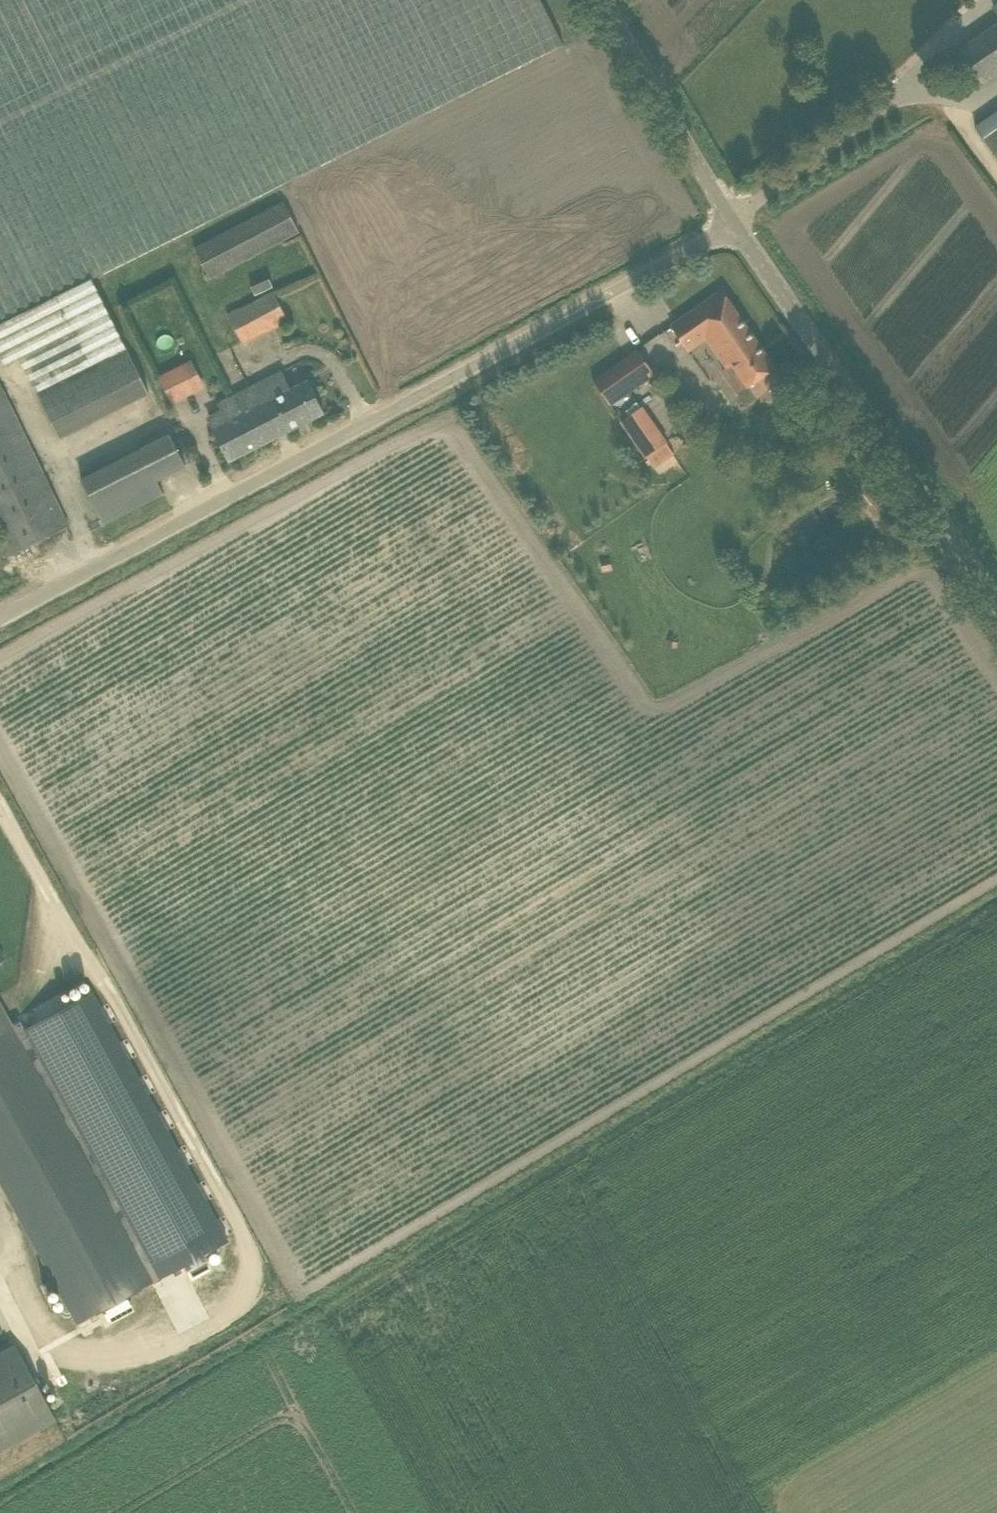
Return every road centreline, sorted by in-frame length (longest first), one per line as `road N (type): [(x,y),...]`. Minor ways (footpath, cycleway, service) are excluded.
road 1 (unclassified): [(0,623),(735,225)]
road 2 (tertiary): [(996,616),(735,225)]
road 3 (tertiary): [(735,225),(653,98),(603,0)]

